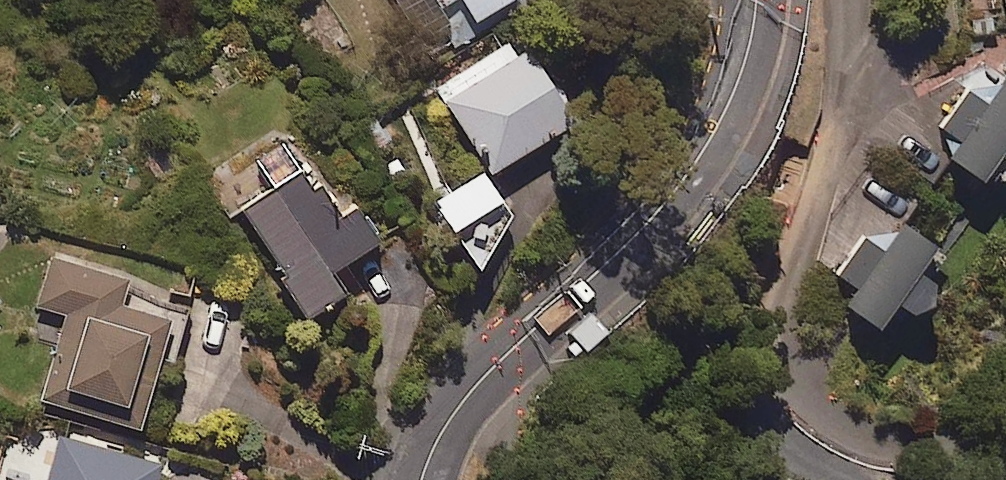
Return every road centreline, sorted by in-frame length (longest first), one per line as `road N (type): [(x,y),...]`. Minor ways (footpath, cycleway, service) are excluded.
road 1 (residential): [(421,479),(467,395),(676,193),(733,92),(757,0)]

